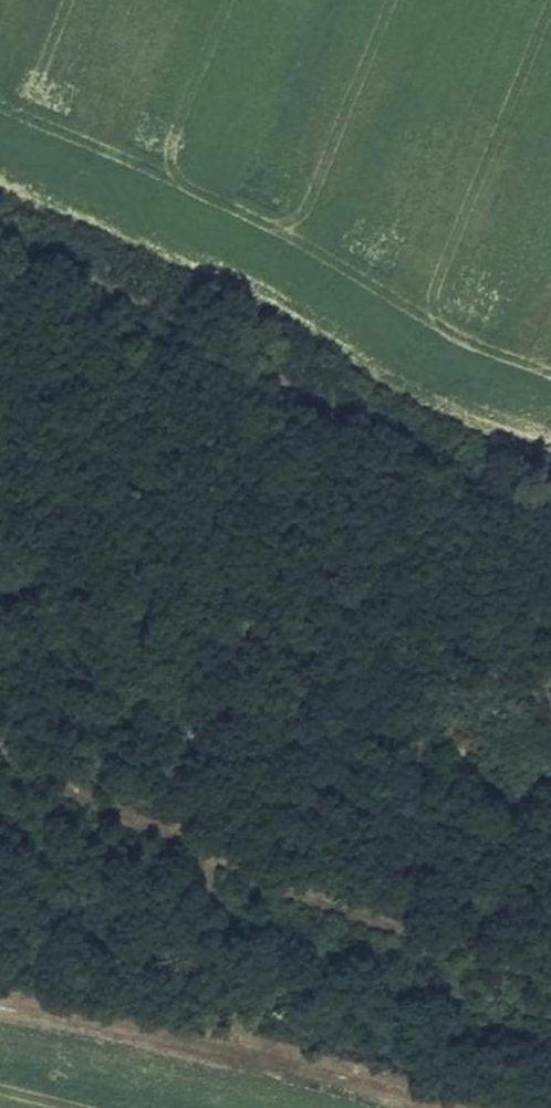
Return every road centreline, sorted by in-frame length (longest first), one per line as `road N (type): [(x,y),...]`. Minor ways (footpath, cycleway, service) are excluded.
road 1 (track): [(433,1107),(0,1010)]

